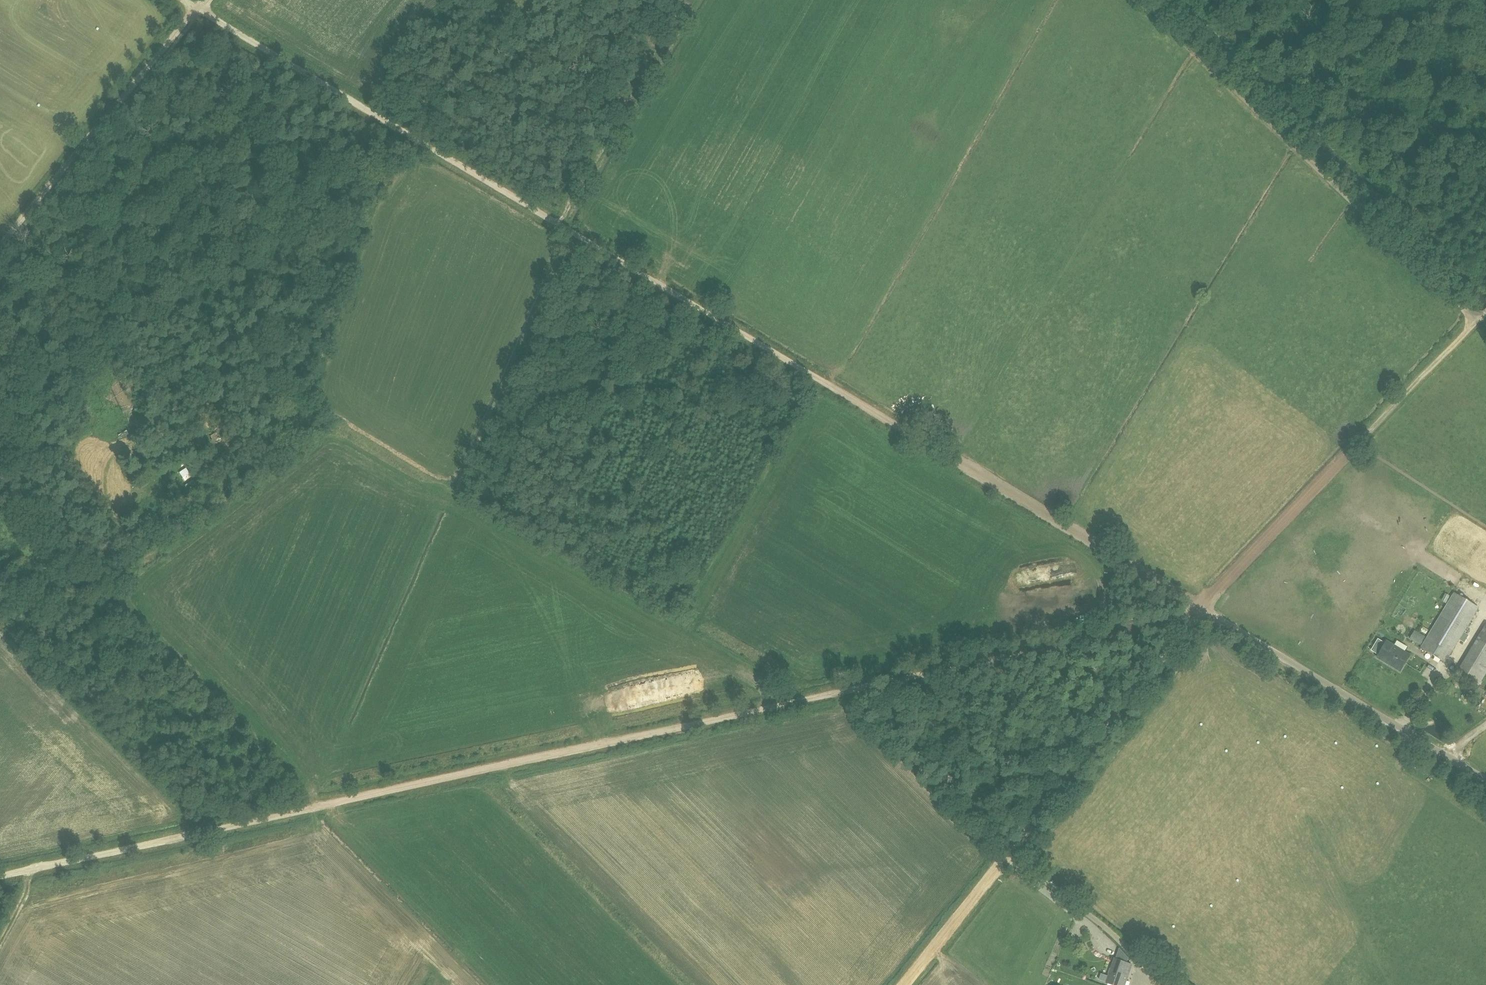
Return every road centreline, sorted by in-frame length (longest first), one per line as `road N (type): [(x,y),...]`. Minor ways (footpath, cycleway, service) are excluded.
road 1 (track): [(0,875),(1202,608)]
road 2 (track): [(1202,608),(195,8)]
road 3 (track): [(903,984),(1202,608)]
road 4 (track): [(1202,608),(1485,314)]
road 5 (unclassified): [(1485,780),(1202,608)]
road 6 (track): [(0,244),(195,8)]

